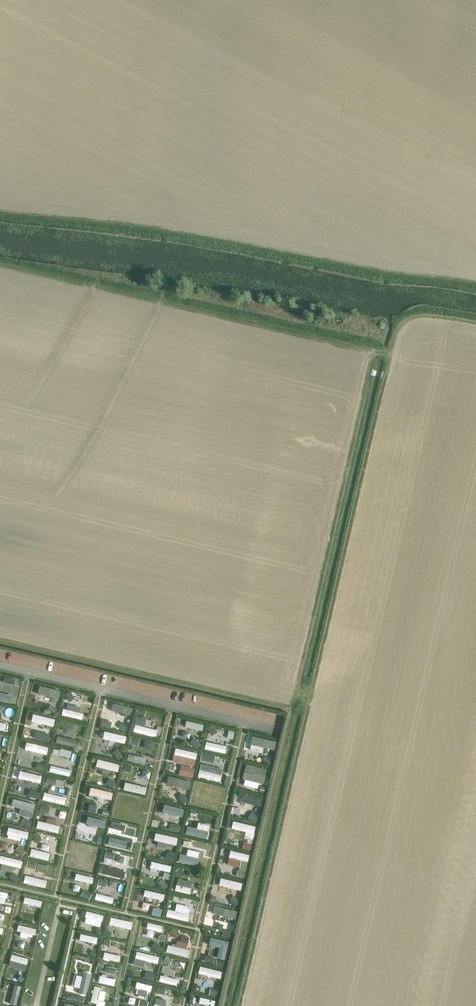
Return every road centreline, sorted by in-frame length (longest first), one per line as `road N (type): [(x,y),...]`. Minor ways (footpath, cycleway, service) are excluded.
road 1 (track): [(475,322),(422,315),(394,334),(239,1005)]
road 2 (track): [(0,213),(149,229),(475,284)]
road 3 (track): [(390,351),(0,265)]

